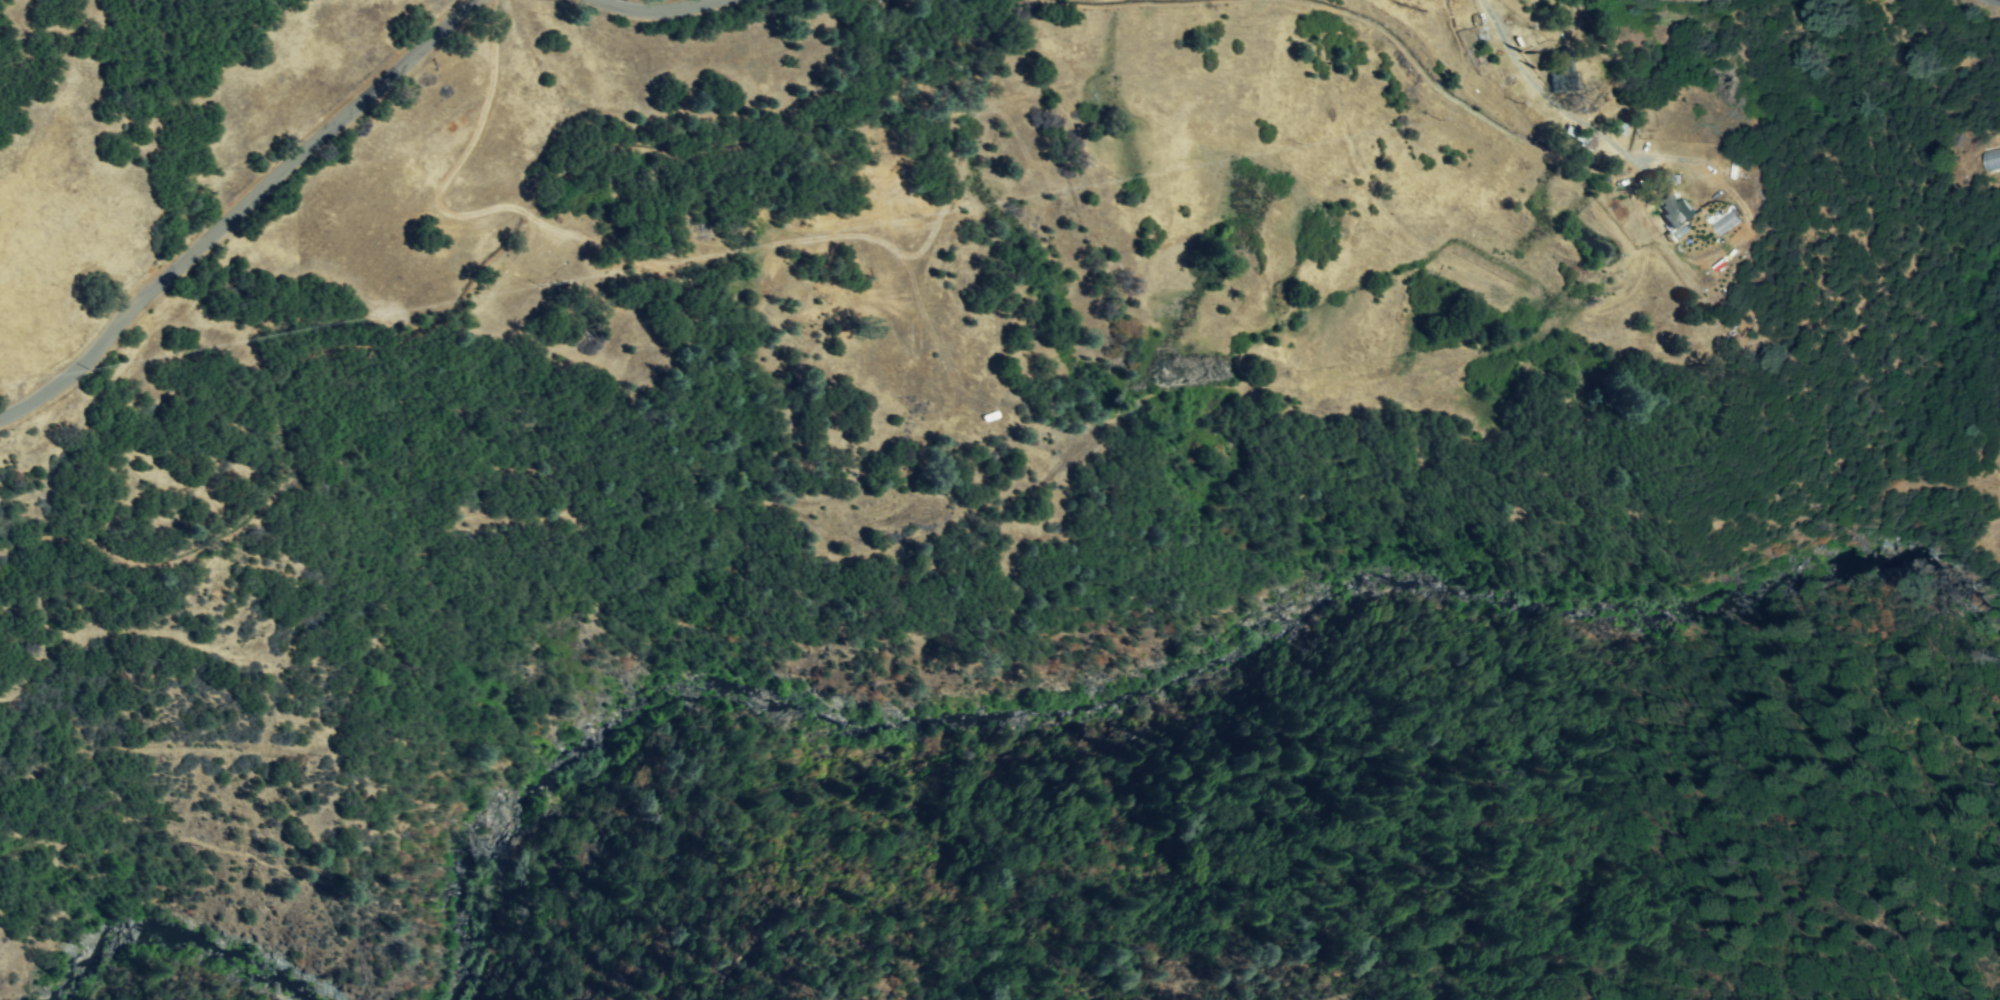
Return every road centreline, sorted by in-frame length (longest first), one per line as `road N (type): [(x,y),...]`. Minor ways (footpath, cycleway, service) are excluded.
road 1 (residential): [(0,418),(73,372),(152,288),(471,0)]

